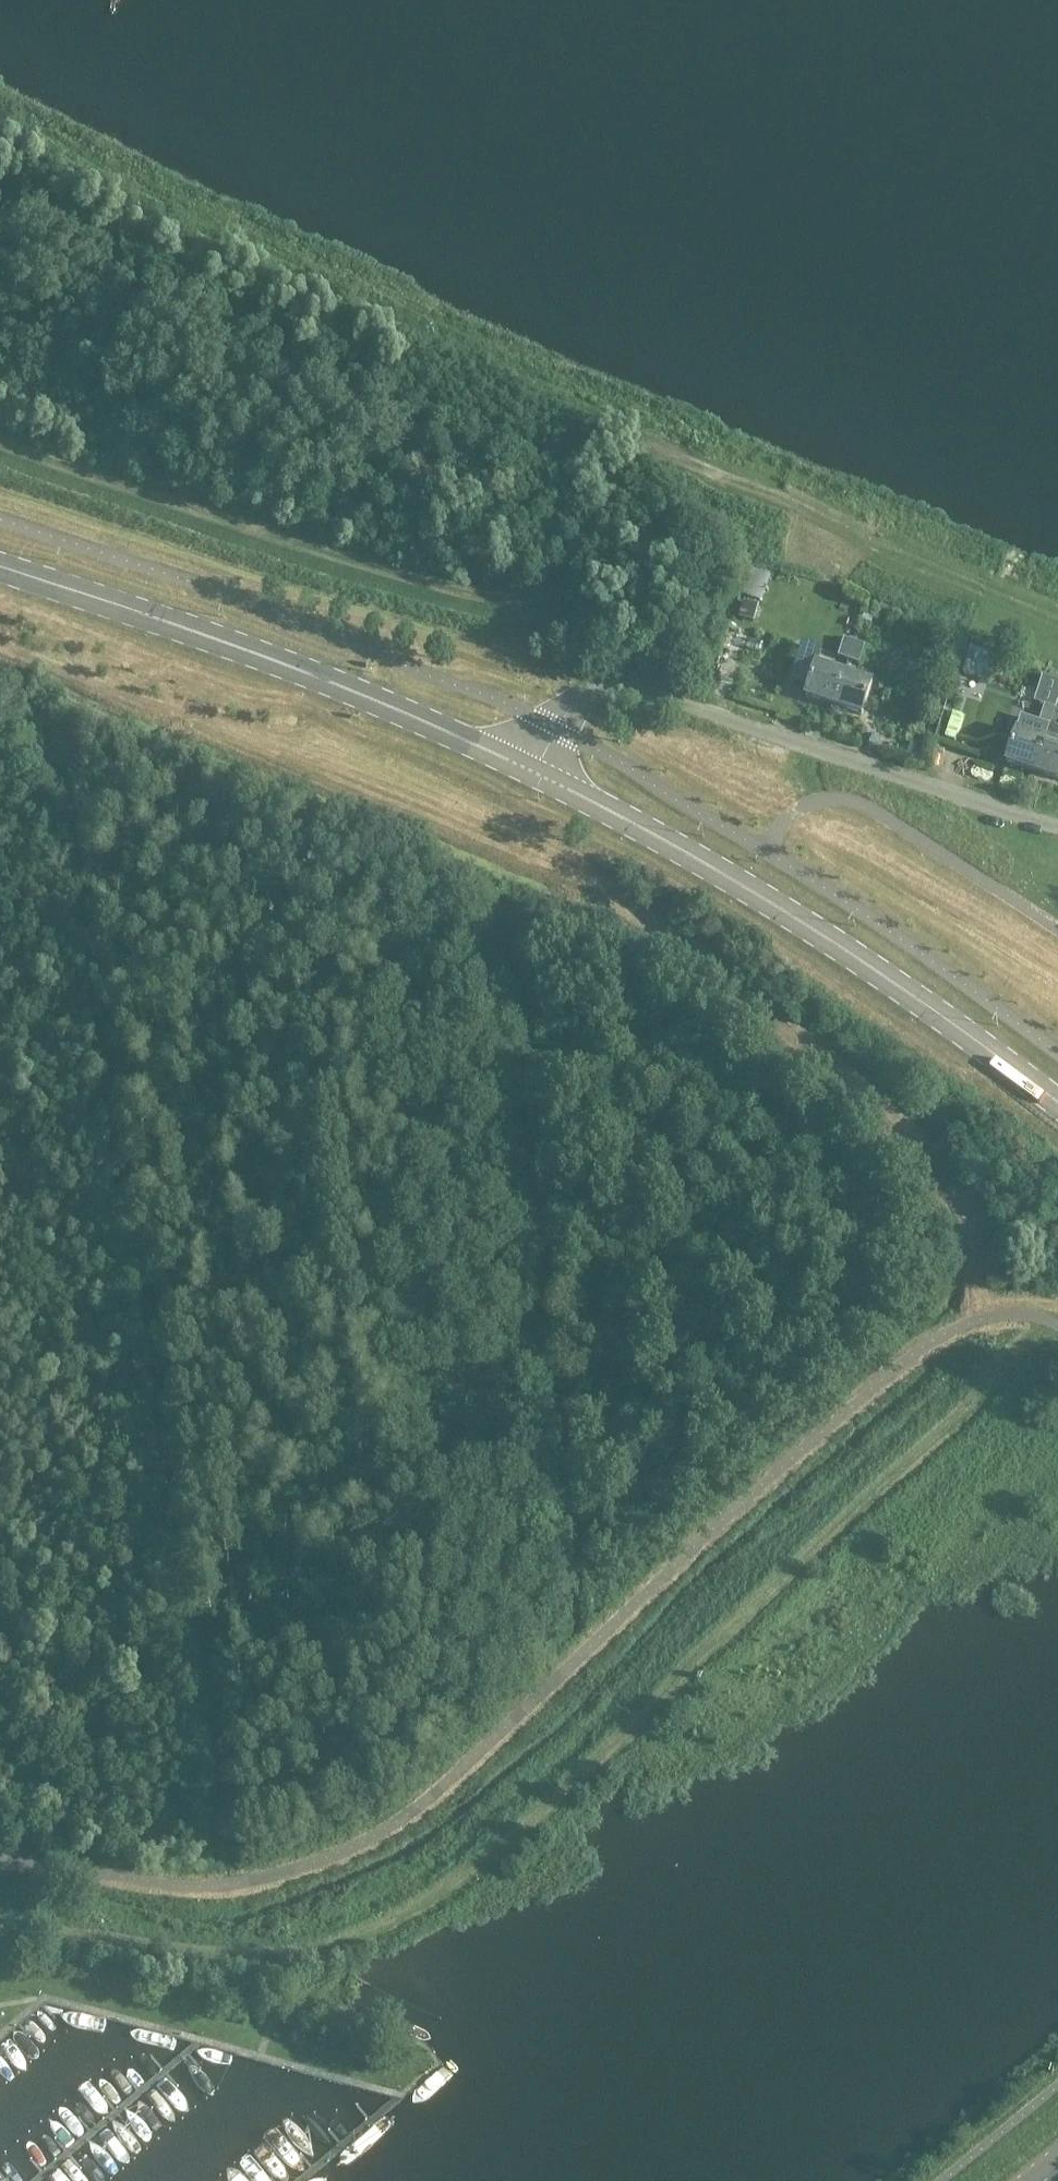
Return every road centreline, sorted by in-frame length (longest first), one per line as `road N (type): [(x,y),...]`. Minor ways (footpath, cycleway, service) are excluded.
road 1 (track): [(656,448),(562,577),(526,599),(480,597),(0,446)]
road 2 (primary): [(1057,1103),(788,913),(535,772)]
road 3 (unclassified): [(535,772),(569,709),(624,690),(1057,827)]
road 4 (primary): [(535,772),(276,661),(0,566)]
road 5 (track): [(884,548),(656,448),(469,348)]

